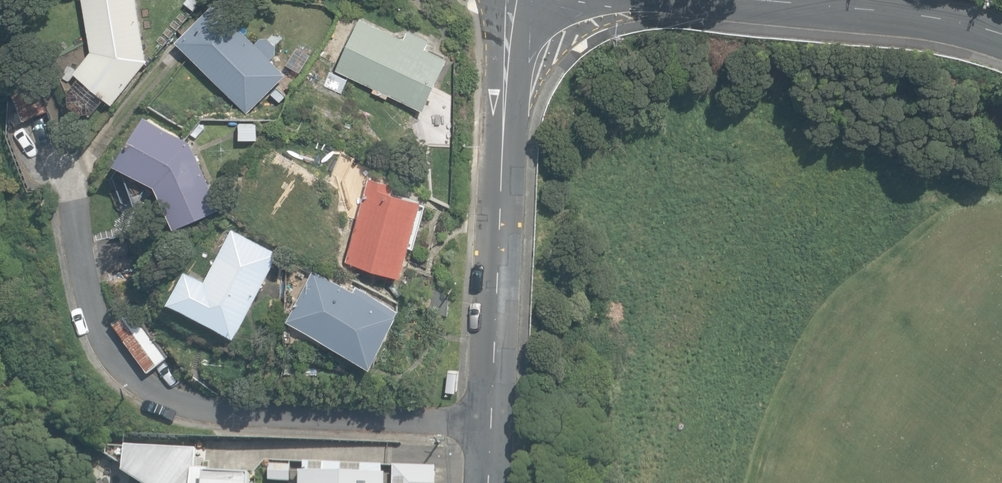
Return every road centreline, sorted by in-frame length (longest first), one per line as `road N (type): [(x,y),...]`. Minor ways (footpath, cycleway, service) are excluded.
road 1 (tertiary): [(490,482),(512,93)]
road 2 (residential): [(1001,35),(921,16),(762,0)]
road 3 (tertiary): [(642,0),(608,8),(564,36),(512,93)]

